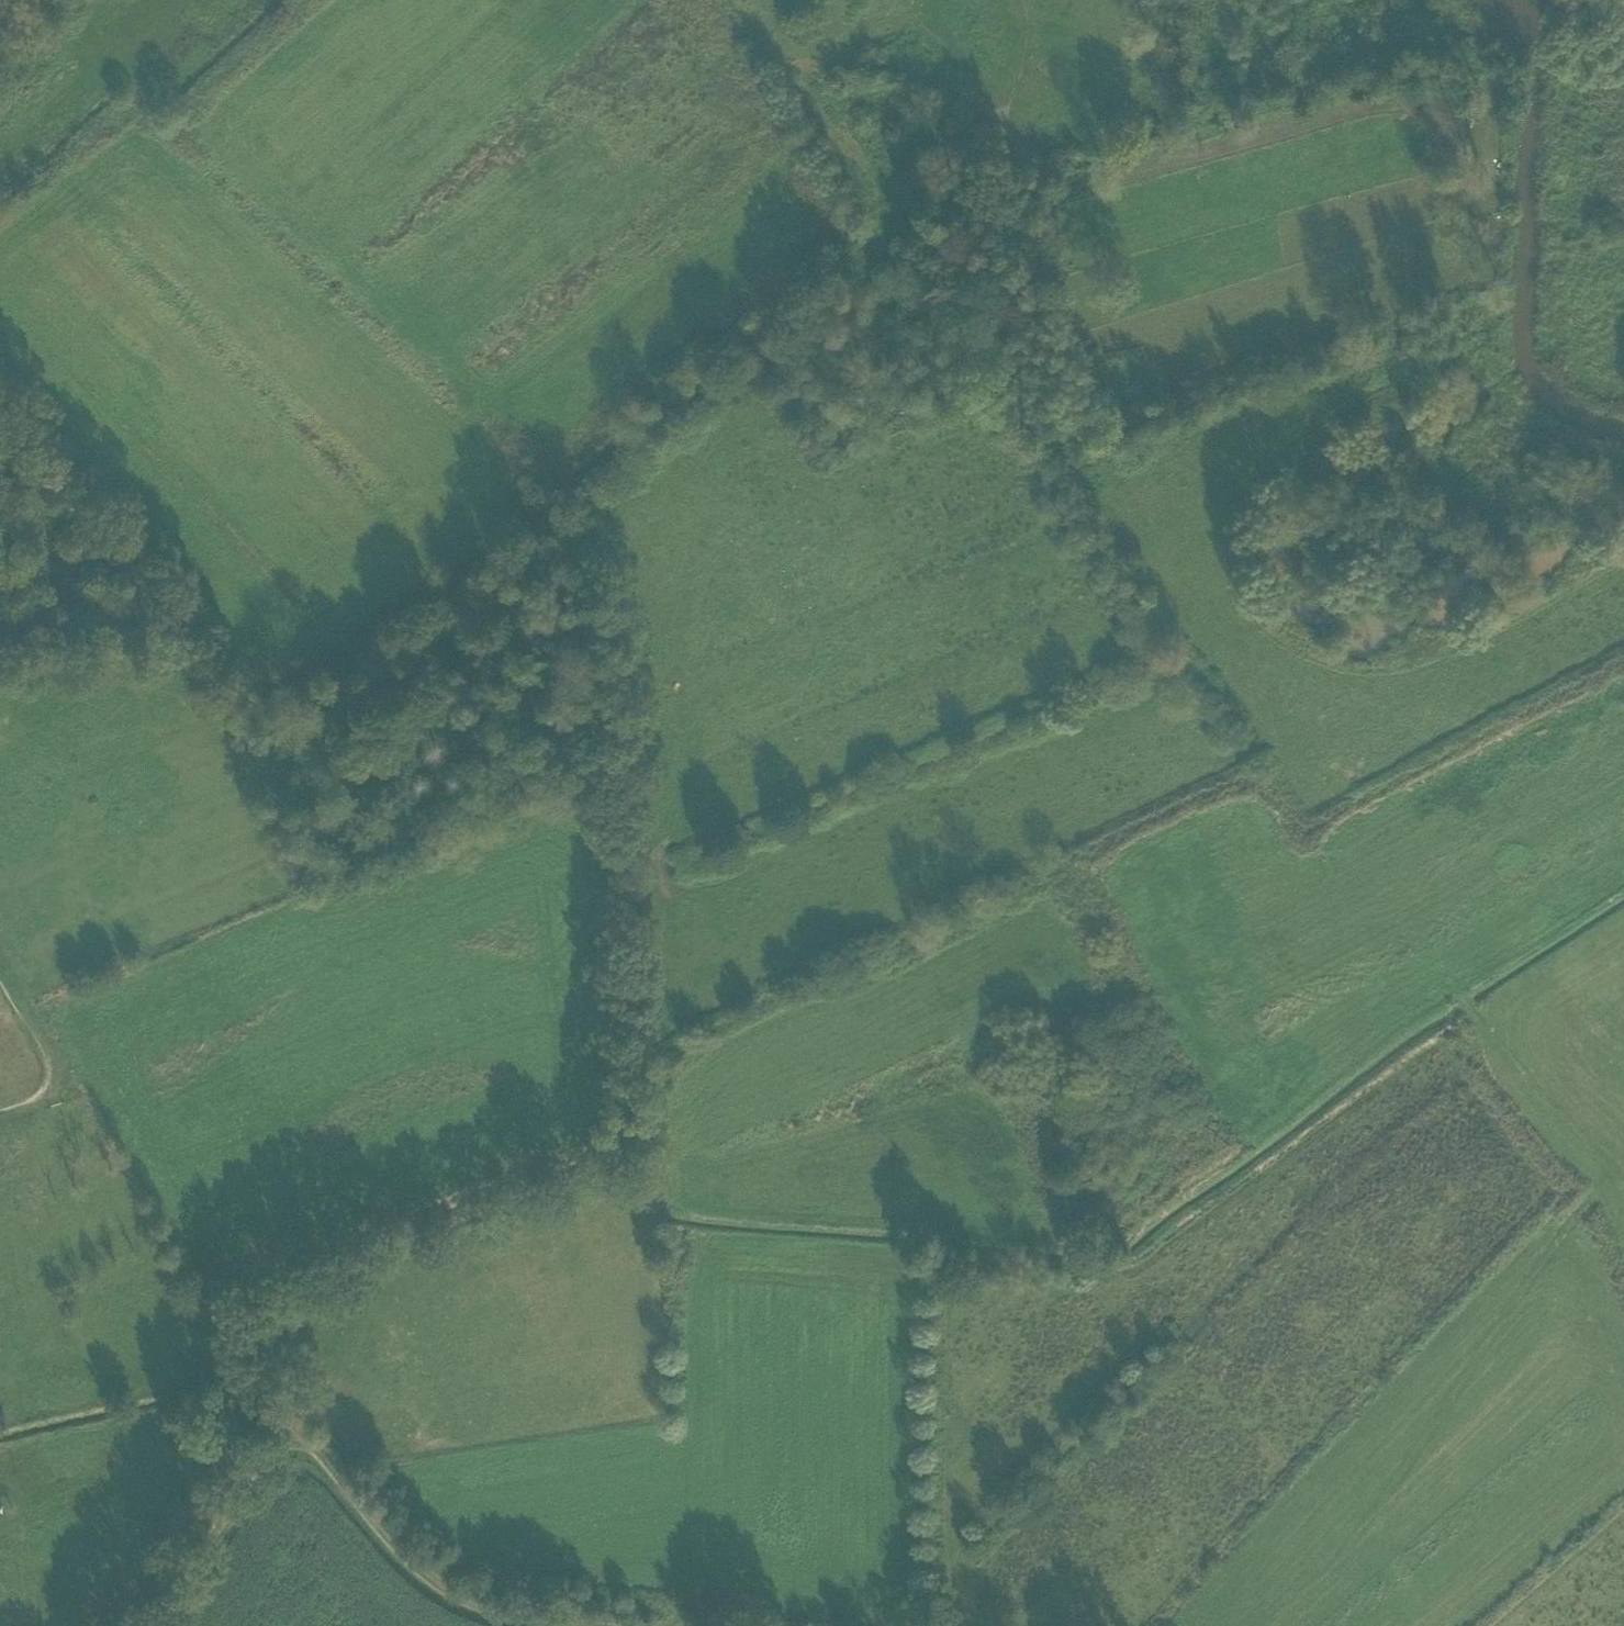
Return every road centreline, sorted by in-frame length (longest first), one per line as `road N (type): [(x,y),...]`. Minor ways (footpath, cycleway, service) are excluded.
road 1 (track): [(548,490),(579,595),(605,874),(610,1094),(591,1130),(247,1278),(228,1312),(234,1358),(384,1547),(456,1597),(650,1625)]
road 2 (track): [(974,159),(548,490)]
road 3 (track): [(548,490),(304,658),(267,673),(232,662),(172,613)]
road 4 (track): [(0,447),(172,613)]
road 5 (track): [(172,613),(135,602),(0,621)]

